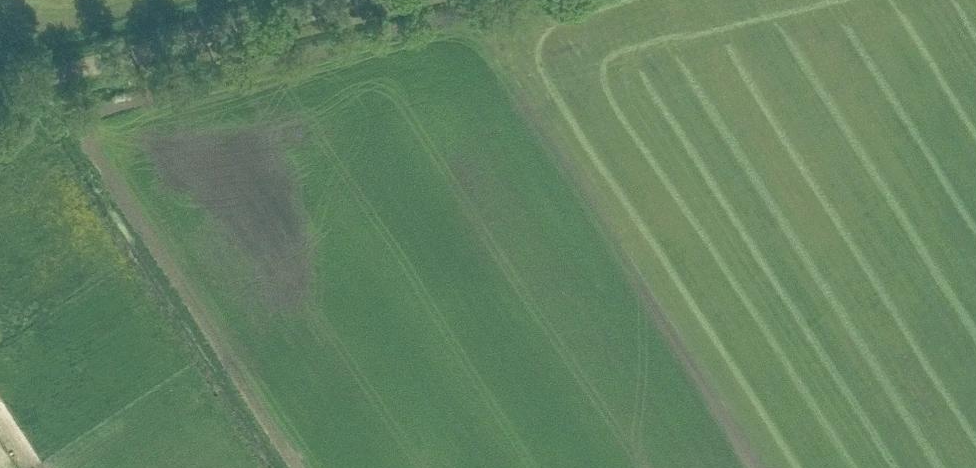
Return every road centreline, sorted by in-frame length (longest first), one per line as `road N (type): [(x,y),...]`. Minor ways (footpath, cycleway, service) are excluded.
road 1 (unclassified): [(0,85),(341,0)]

